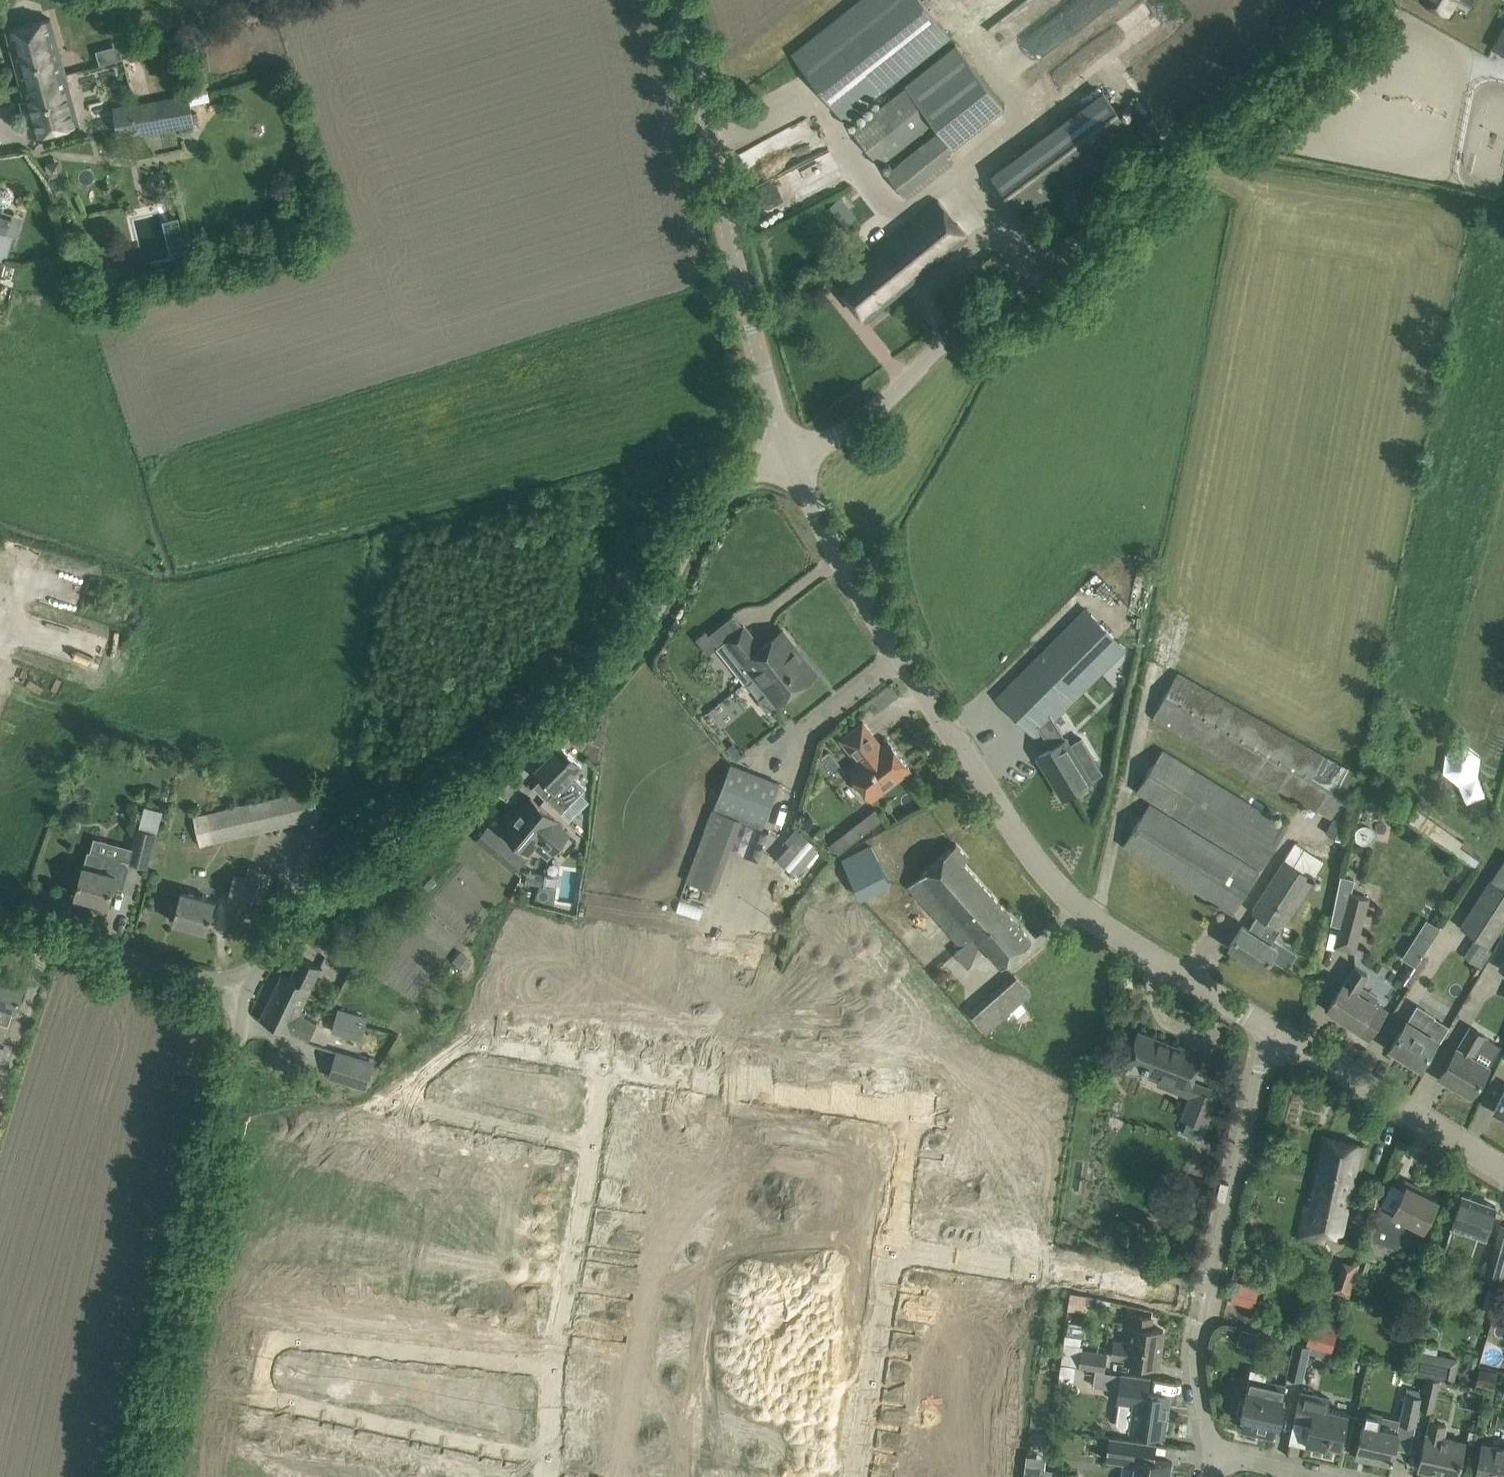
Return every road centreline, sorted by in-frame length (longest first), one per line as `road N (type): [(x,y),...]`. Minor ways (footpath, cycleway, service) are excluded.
road 1 (unclassified): [(237,1002),(264,949),(604,668),(638,628),(682,539),(715,494),(785,457)]
road 2 (tertiary): [(1276,1034),(1075,905),(1028,859),(785,457)]
road 3 (unclassified): [(785,457),(838,434),(1113,213),(1293,84),(1375,0)]
road 4 (unclassified): [(136,1476),(237,1002)]
road 5 (tertiary): [(785,457),(666,0)]
road 6 (residential): [(889,1246),(911,1116),(609,1066)]
road 7 (residential): [(609,1066),(467,1042),(411,1083),(403,1100),(408,1110),(592,1144)]
road 8 (residential): [(550,1464),(553,1366),(592,1144)]
road 9 (residential): [(1207,1294),(889,1246)]
road 10 (residential): [(1207,1294),(1276,1034)]
road 11 (tertiary): [(1503,1168),(1276,1034)]
road 12 (unclassified): [(237,1002),(140,967),(0,932)]
road 13 (residential): [(852,1476),(889,1246)]
road 14 (residential): [(1213,1456),(1193,1373),(1207,1294)]

